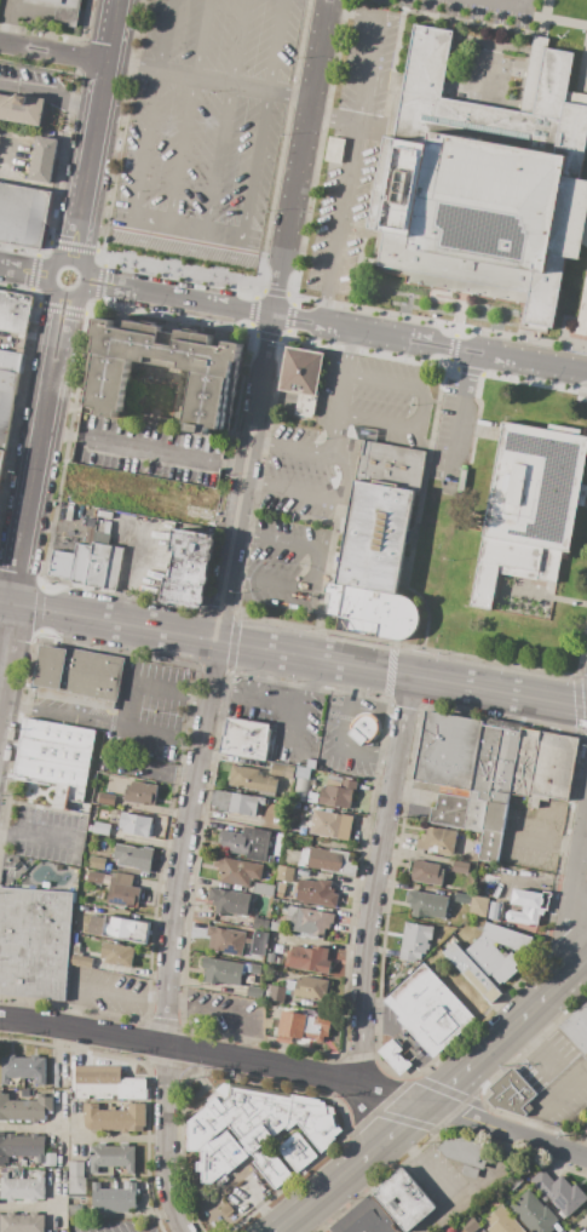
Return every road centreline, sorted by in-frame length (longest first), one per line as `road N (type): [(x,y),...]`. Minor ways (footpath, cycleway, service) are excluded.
road 1 (residential): [(213,642),(329,0)]
road 2 (residential): [(12,604),(119,0)]
road 3 (residential): [(0,1019),(362,1084),(586,1160)]
road 4 (residential): [(213,642),(163,1043),(165,1162),(190,1231)]
road 5 (residential): [(0,267),(586,375)]
road 6 (tertiary): [(12,604),(586,709)]
road 7 (tertiary): [(276,1231),(586,957)]
road 8 (residential): [(362,1084),(368,939),(410,678)]
road 9 (residential): [(563,980),(586,813)]

